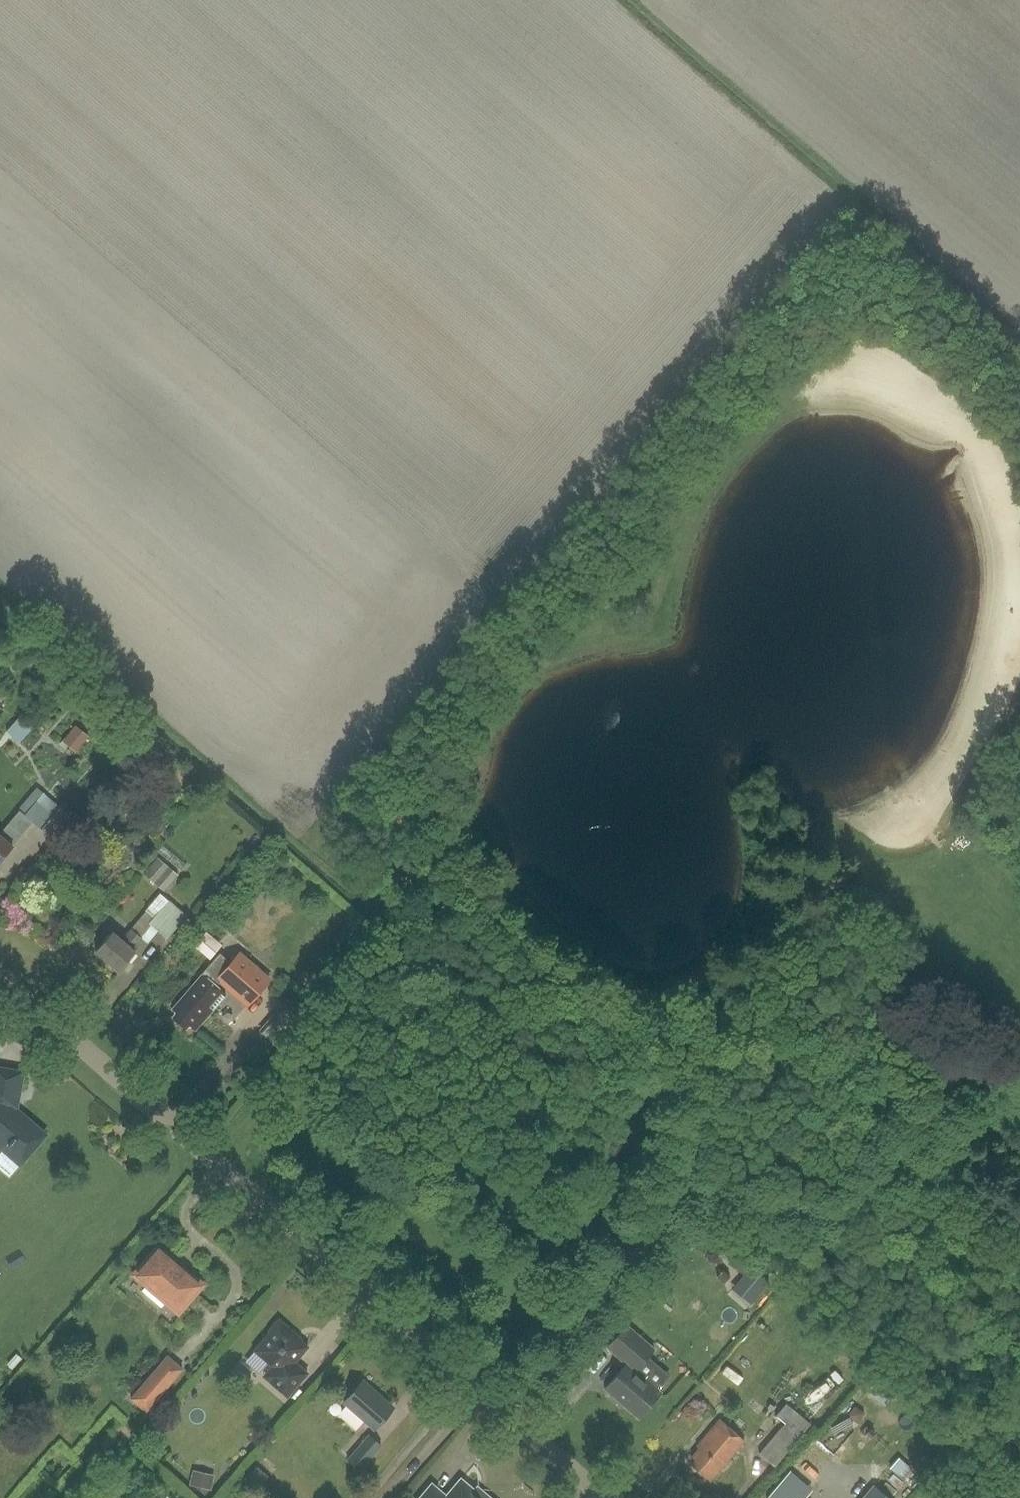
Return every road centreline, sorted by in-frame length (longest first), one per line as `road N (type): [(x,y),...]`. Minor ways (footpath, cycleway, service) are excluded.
road 1 (unclassified): [(615,1497),(0,965)]

